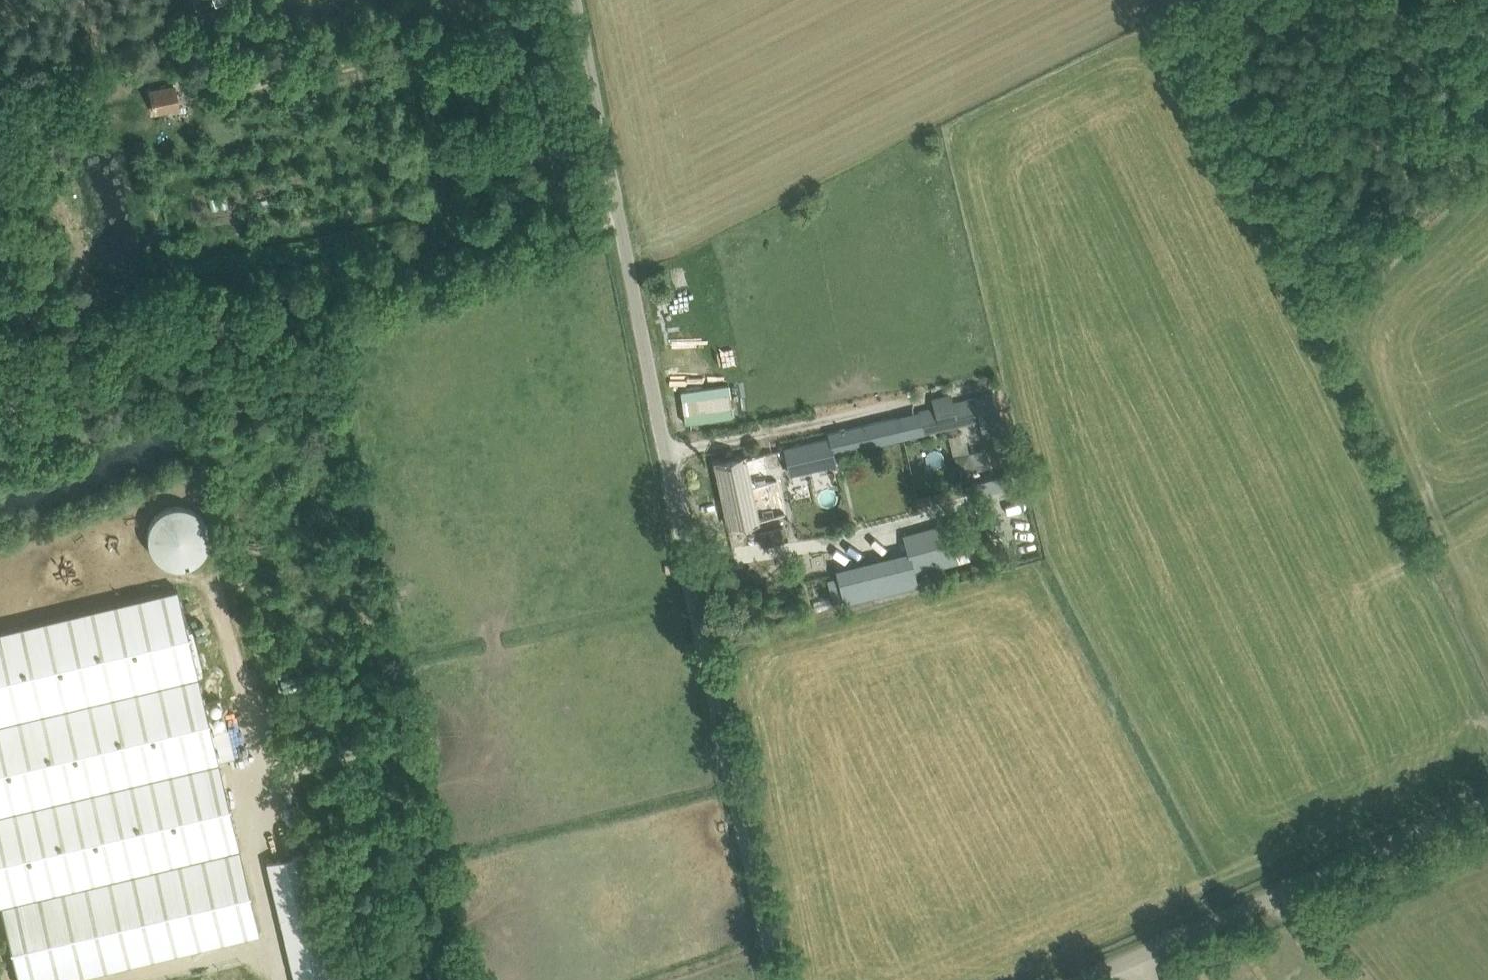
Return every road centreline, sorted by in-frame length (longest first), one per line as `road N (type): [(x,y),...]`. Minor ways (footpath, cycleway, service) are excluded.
road 1 (unclassified): [(784,979),(582,0)]
road 2 (unclassified): [(1082,979),(1487,799)]

